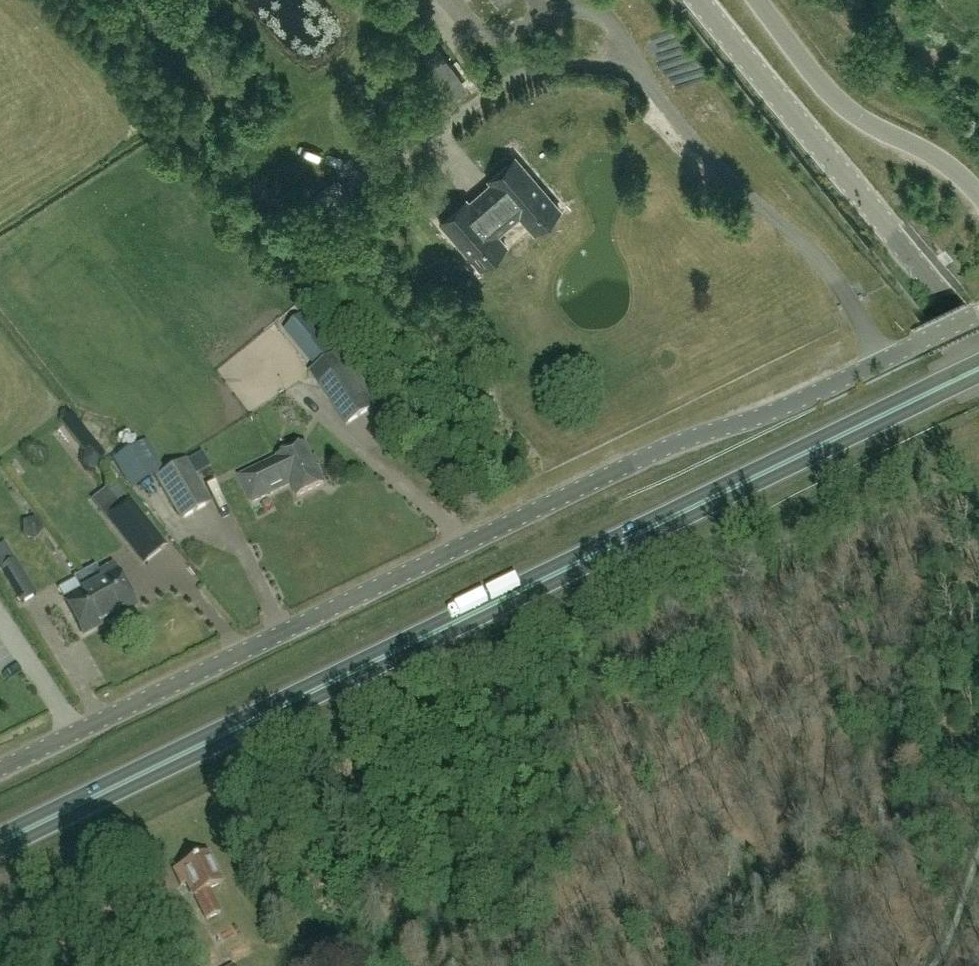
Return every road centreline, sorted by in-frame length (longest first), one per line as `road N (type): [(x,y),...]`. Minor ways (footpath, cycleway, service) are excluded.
road 1 (trunk): [(0,842),(978,368)]
road 2 (unclassified): [(0,767),(642,457),(766,414),(978,312)]
road 3 (unclassified): [(702,0),(978,336)]
road 4 (unclassified): [(978,196),(931,153),(845,110),(757,0)]

